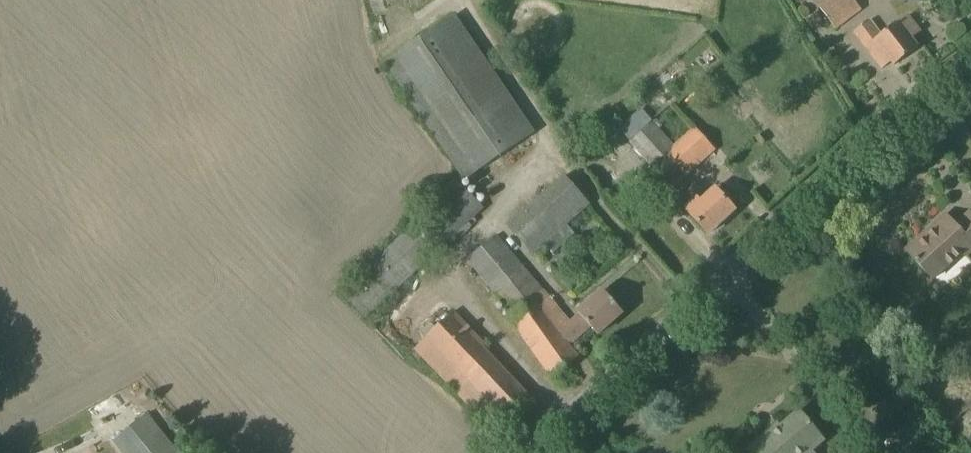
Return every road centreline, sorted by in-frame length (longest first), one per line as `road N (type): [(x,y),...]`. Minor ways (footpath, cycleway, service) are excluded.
road 1 (unclassified): [(541,452),(970,71)]

